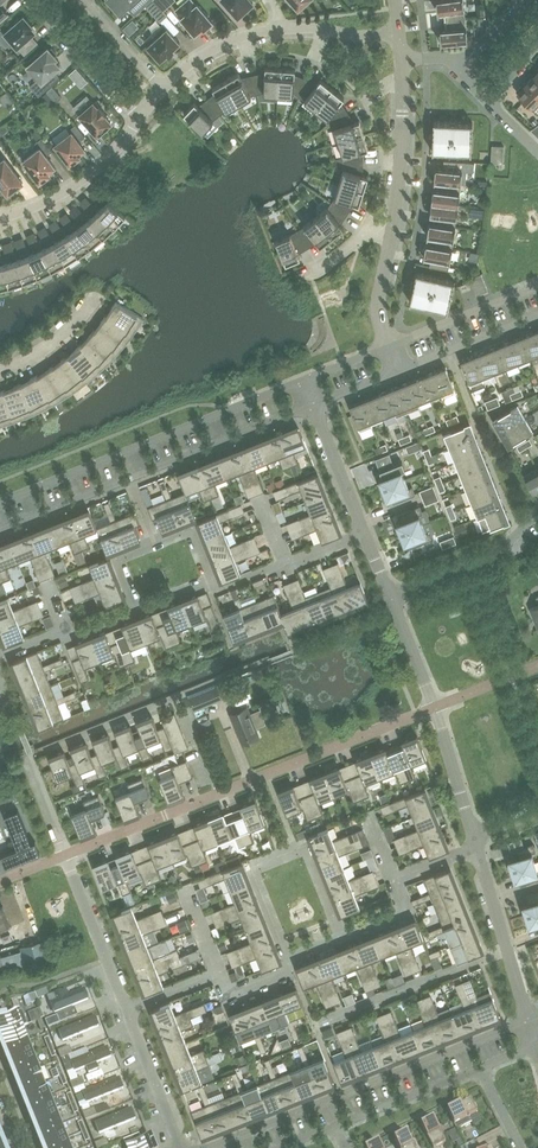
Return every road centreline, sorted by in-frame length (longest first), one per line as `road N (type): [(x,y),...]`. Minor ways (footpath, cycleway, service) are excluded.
road 1 (residential): [(65,855),(435,707)]
road 2 (residential): [(528,1021),(211,1147)]
road 3 (residential): [(0,529),(313,404)]
road 4 (residential): [(303,380),(0,502)]
road 5 (unclassified): [(390,346),(378,303),(397,199),(402,58)]
road 6 (residential): [(342,937),(306,846),(297,850),(251,868),(288,959)]
road 7 (residential): [(212,581),(191,529),(117,559),(139,610)]
road 8 (residential): [(528,1021),(476,847)]
road 9 (residential): [(391,598),(492,556),(537,514)]
road 10 (residential): [(3,216),(51,202),(96,172),(137,123)]
road 11 (residential): [(126,1009),(65,855)]
road 12 (residential): [(30,0),(137,123)]
road 13 (residential): [(537,286),(390,346)]
road 14 (residential): [(334,1126),(479,1068)]
road 15 (residential): [(182,1147),(126,1009)]
road 16 (residential): [(399,370),(537,314)]
road 17 (residential): [(161,88),(222,43),(284,26)]
road 18 (residential): [(365,534),(313,404)]
road 19 (residential): [(473,838),(435,707)]
road 20 (residential): [(0,369),(56,338),(98,294)]

